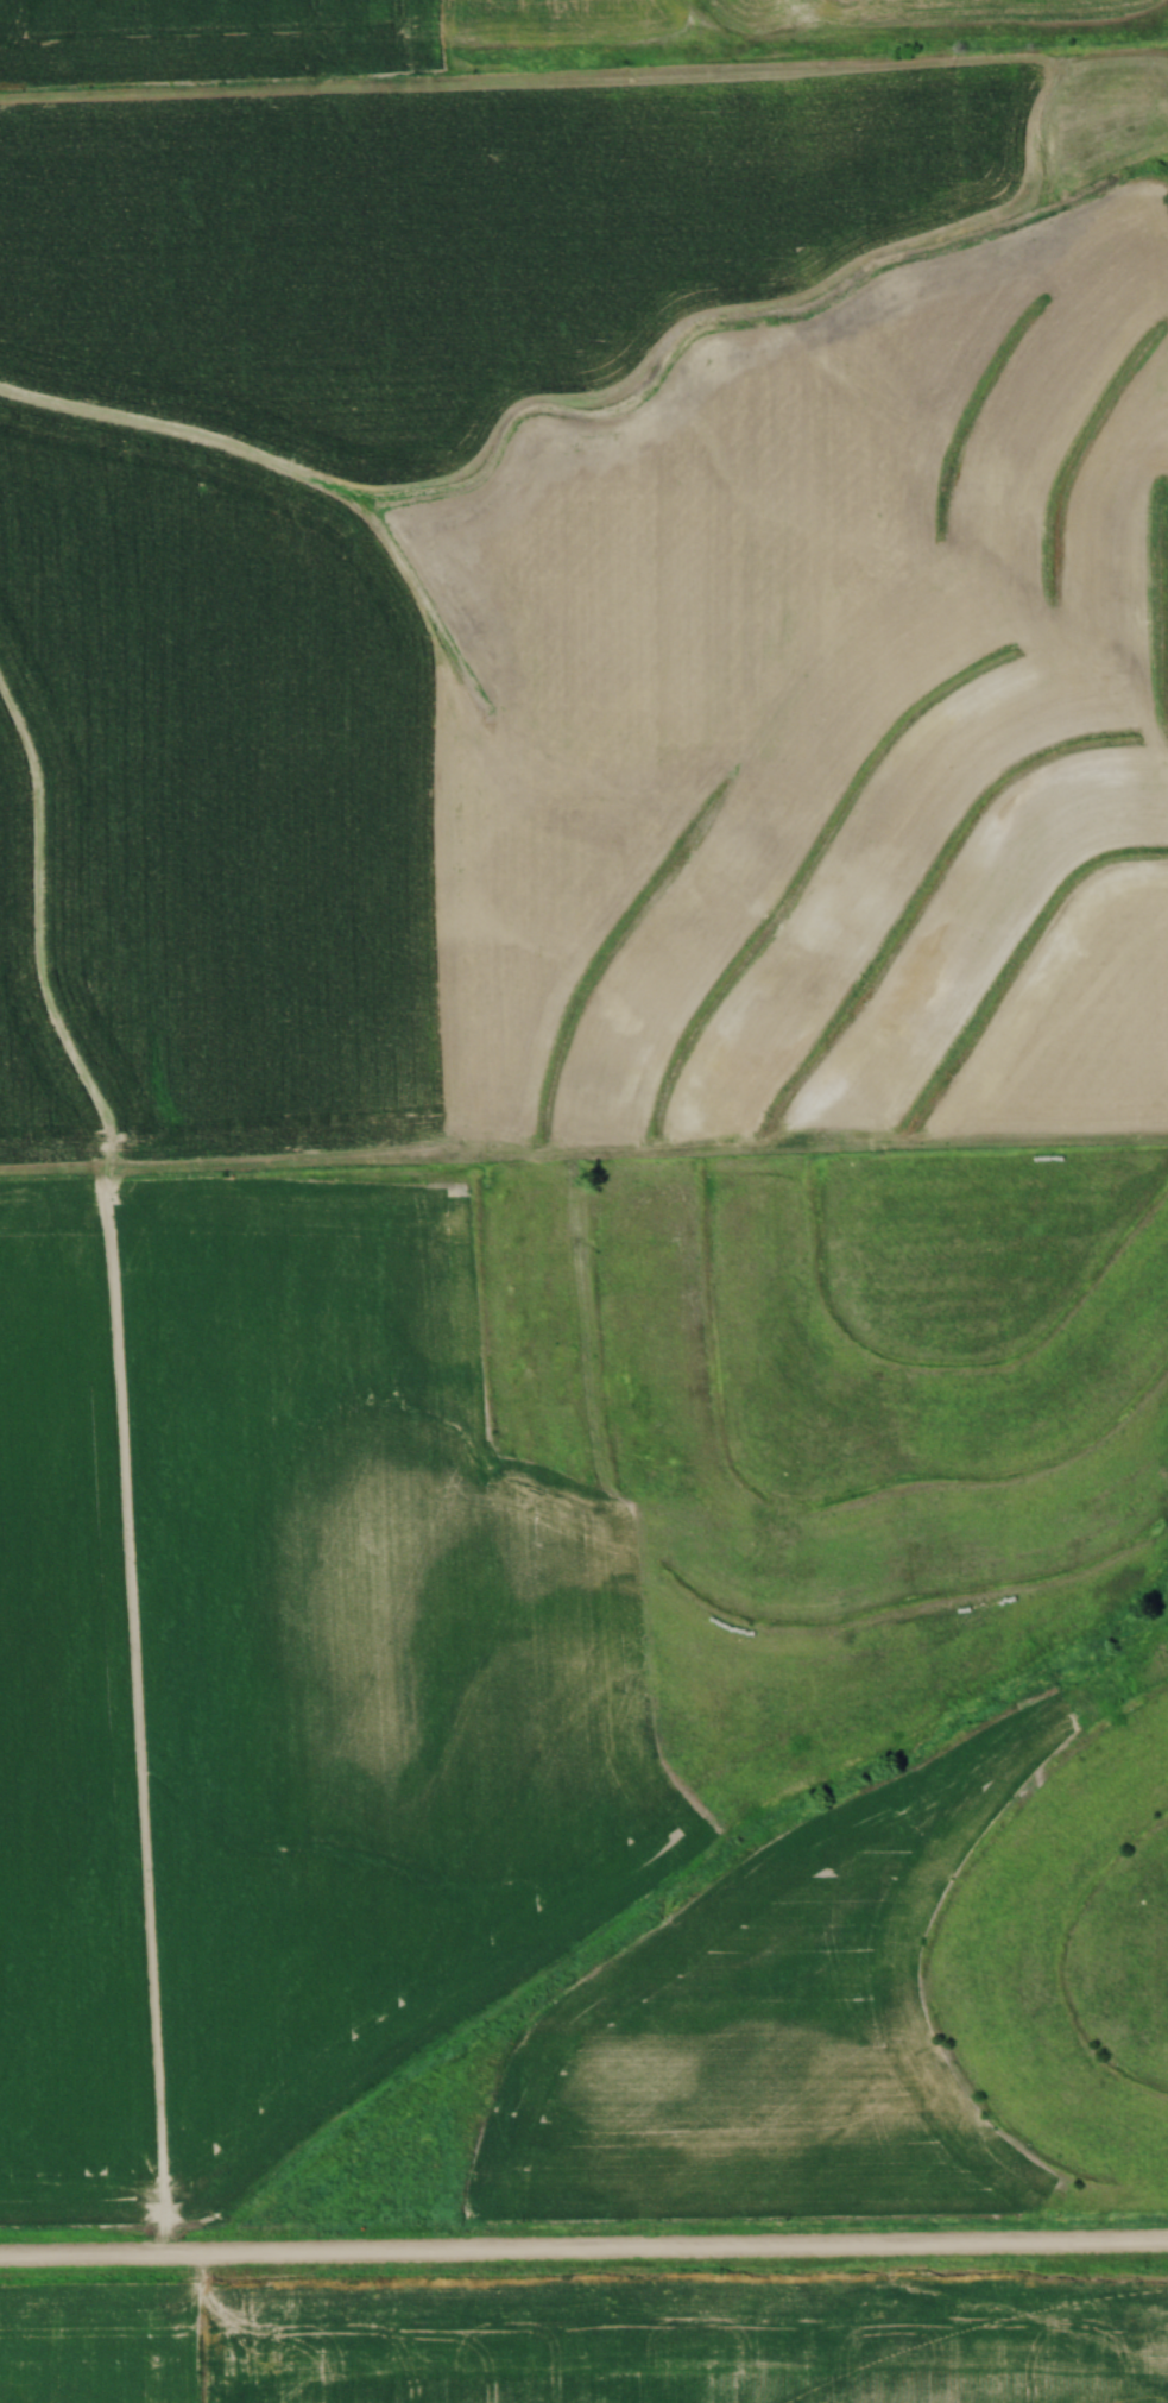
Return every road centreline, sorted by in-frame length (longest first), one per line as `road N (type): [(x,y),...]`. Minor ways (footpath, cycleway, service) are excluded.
road 1 (residential): [(1167,2243),(0,2262)]

